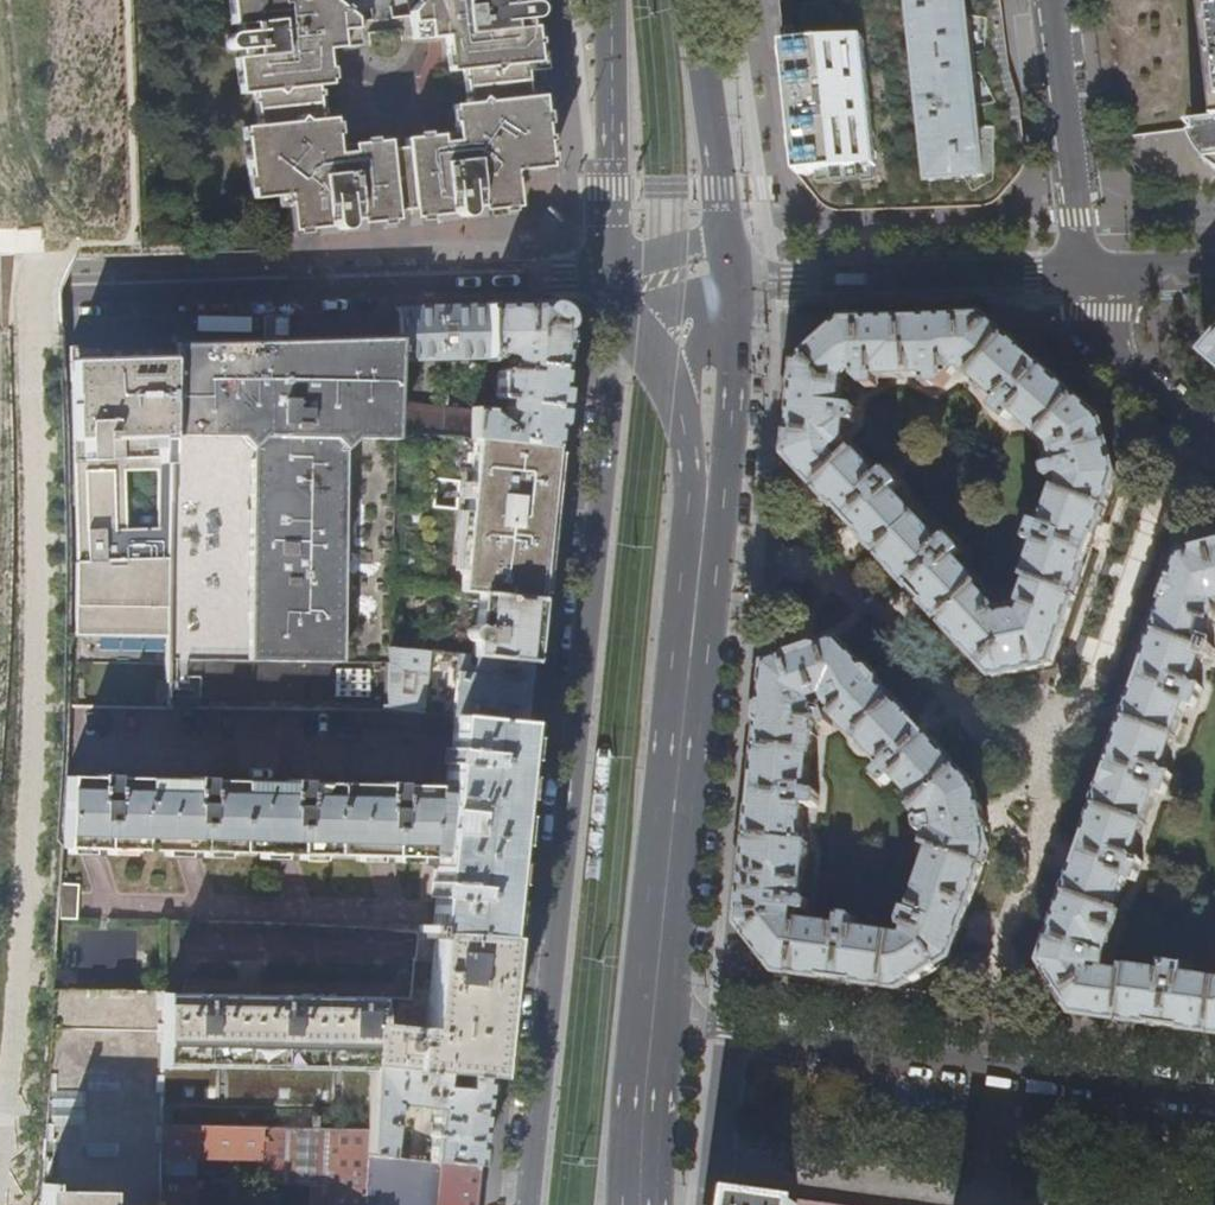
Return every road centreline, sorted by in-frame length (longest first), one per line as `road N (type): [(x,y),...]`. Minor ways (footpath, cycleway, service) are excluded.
road 1 (residential): [(620,318),(530,1204)]
road 2 (primary): [(684,402),(692,493),(624,1204)]
road 3 (primary): [(674,1022),(731,455),(732,282)]
road 4 (residential): [(0,290),(615,275)]
road 5 (residential): [(674,1022),(1214,1097)]
road 6 (residential): [(1082,273),(732,282)]
road 7 (primary): [(611,0),(615,275)]
road 8 (residential): [(1082,273),(1050,0)]
road 9 (primary): [(728,242),(699,0)]
road 10 (residential): [(1082,273),(1102,331),(1126,367),(1214,441)]
road 11 (primary): [(660,1204),(674,1022)]
road 12 (residential): [(1214,267),(1082,273)]
road 13 (residential): [(732,282),(684,402)]

